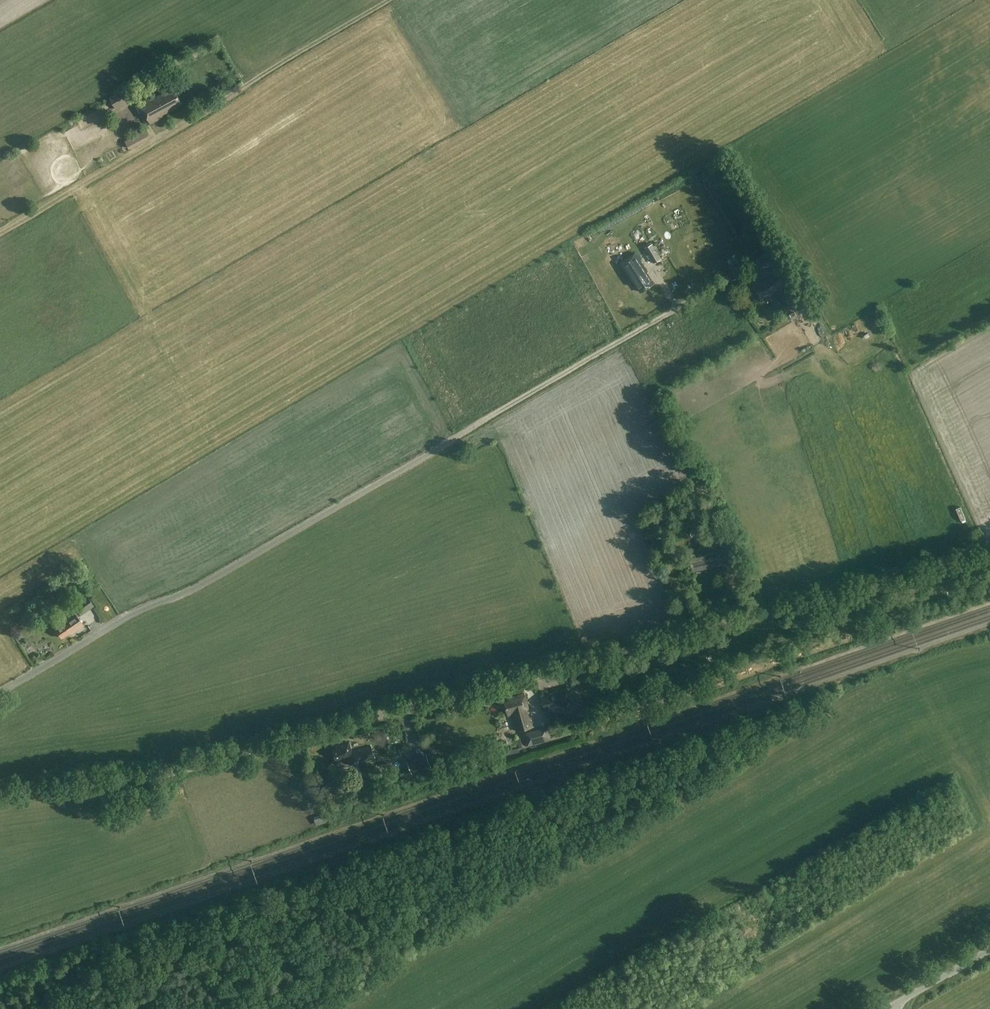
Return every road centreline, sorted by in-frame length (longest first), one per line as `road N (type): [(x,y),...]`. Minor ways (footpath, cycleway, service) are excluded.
road 1 (unclassified): [(0,795),(183,771),(989,556)]
road 2 (unclassified): [(0,691),(739,274)]
road 3 (track): [(0,227),(153,136)]

